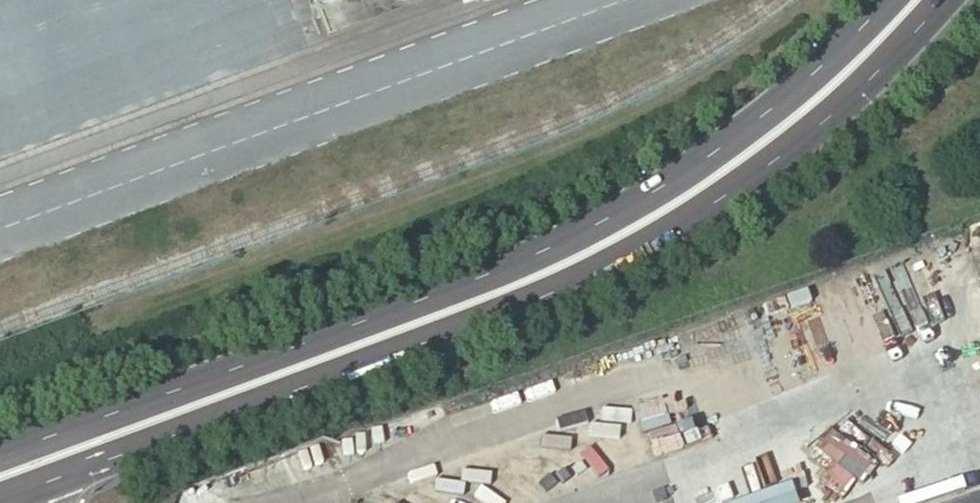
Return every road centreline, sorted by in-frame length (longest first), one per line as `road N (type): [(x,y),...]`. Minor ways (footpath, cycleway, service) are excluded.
road 1 (secondary): [(32,485),(446,332),(674,229),(815,131),(940,0)]
road 2 (secondary): [(886,0),(768,109),(624,206),(542,250),(13,444)]

